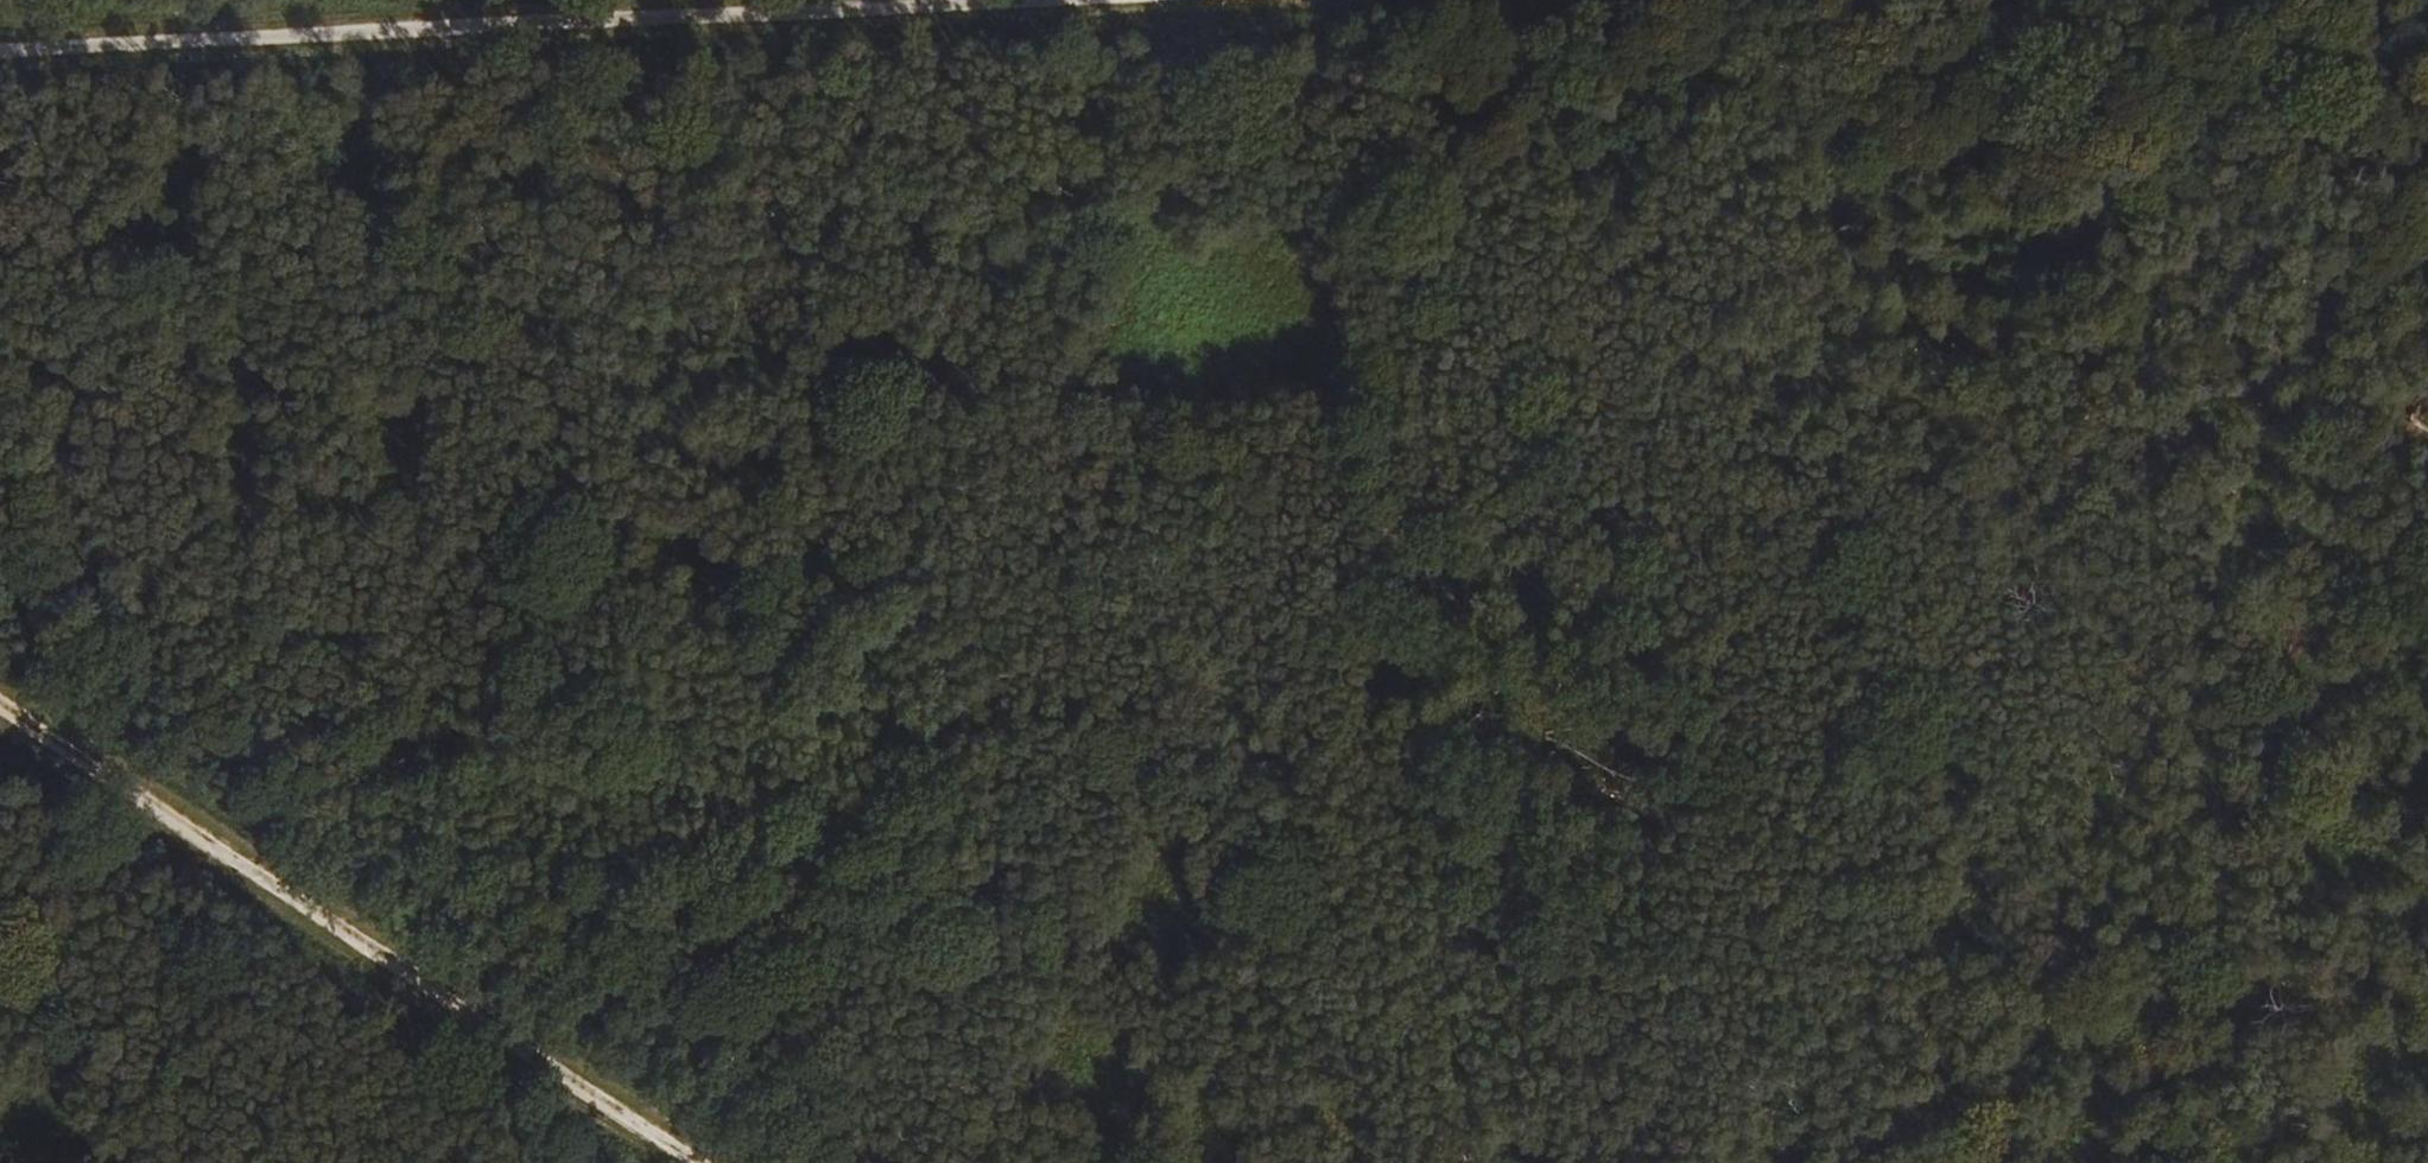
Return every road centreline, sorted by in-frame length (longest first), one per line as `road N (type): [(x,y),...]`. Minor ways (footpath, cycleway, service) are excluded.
road 1 (track): [(0,55),(1075,0)]
road 2 (track): [(667,1162),(0,720)]

